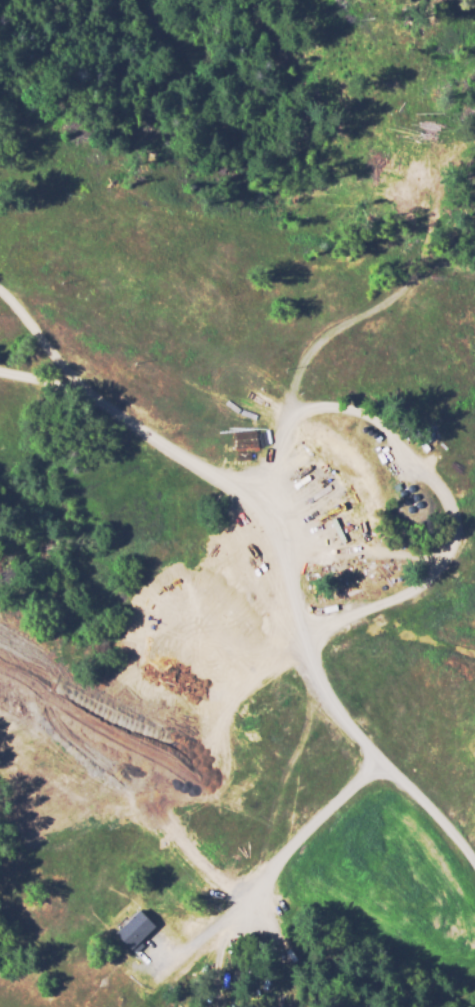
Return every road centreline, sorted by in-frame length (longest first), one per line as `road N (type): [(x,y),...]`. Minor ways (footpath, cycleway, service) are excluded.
road 1 (track): [(474,865),(316,684),(280,616),(268,523),(277,433),(309,352),(407,270),(474,139)]
road 2 (track): [(268,523),(66,376),(0,291)]
road 3 (track): [(384,768),(335,799),(224,917),(170,953),(153,947)]

